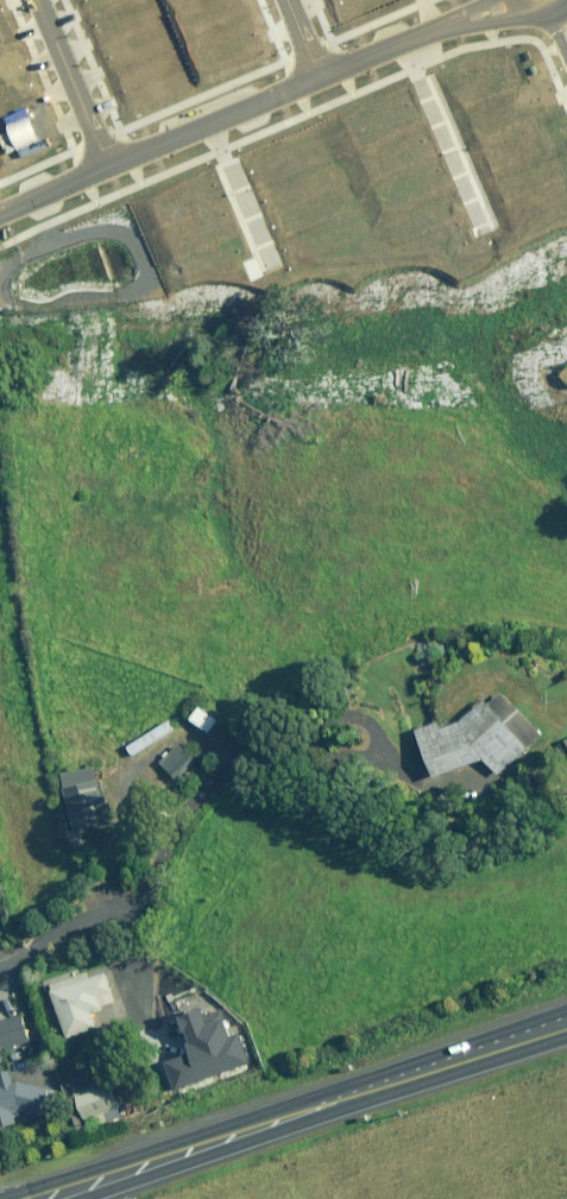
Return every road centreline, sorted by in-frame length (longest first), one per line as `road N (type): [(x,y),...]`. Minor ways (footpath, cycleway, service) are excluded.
road 1 (primary): [(28,1198),(566,1028)]
road 2 (residential): [(406,44),(486,223)]
road 3 (residential): [(109,168),(38,0)]
road 4 (residential): [(210,125),(269,259),(255,265)]
road 5 (residential): [(210,125),(320,79)]

